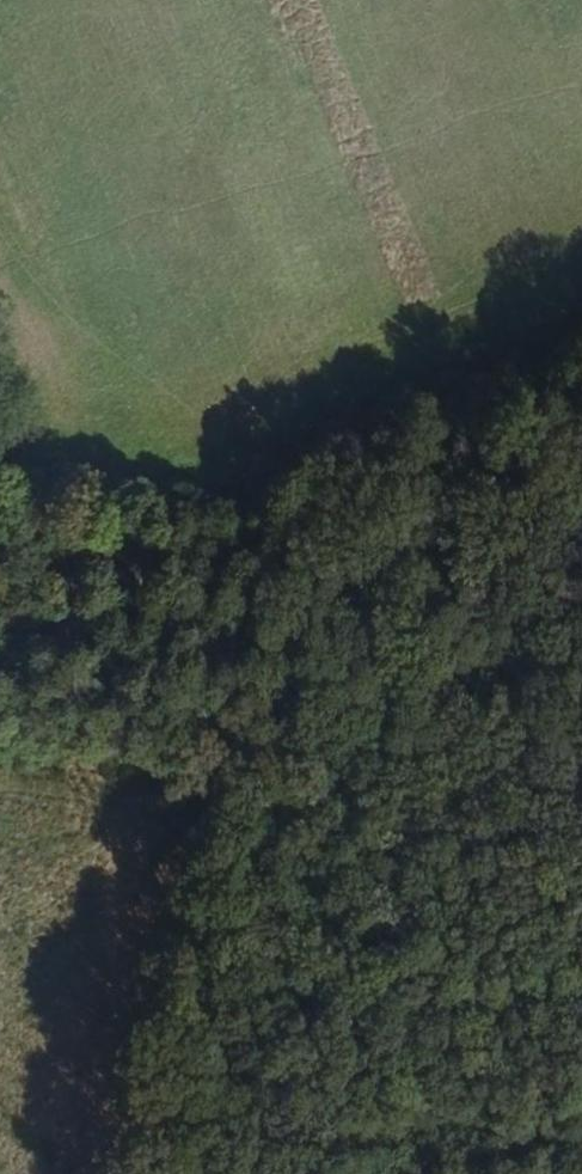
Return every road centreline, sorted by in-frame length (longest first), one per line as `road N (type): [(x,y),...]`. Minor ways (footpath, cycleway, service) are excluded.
road 1 (track): [(247,576),(252,742),(265,830),(281,850),(273,873),(287,910),(286,953),(180,1173)]
road 2 (track): [(581,646),(0,533)]
road 3 (track): [(191,564),(581,406)]

